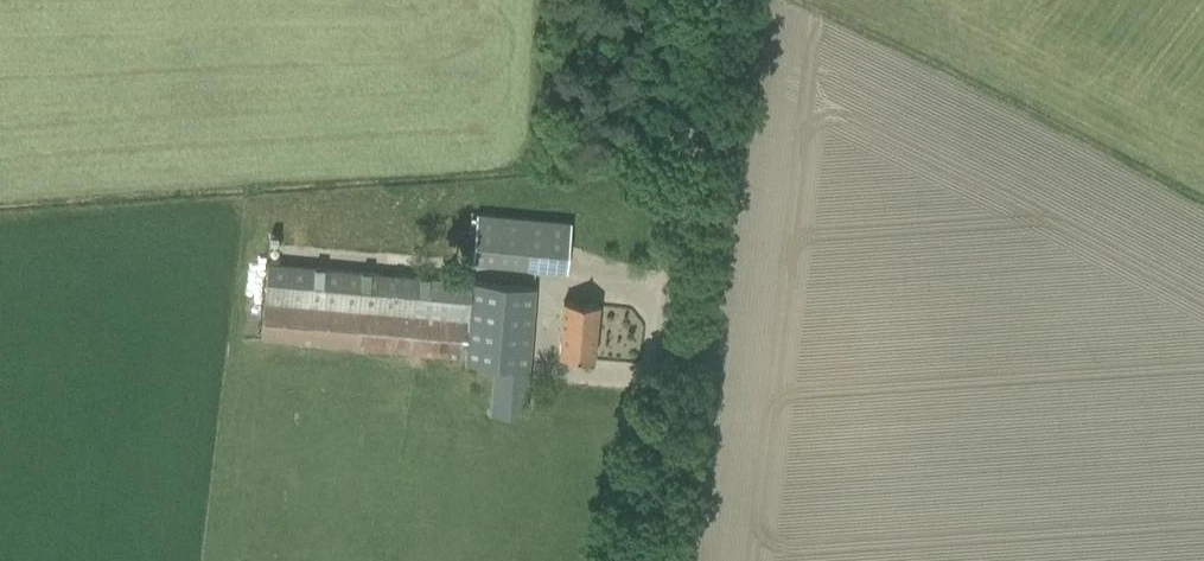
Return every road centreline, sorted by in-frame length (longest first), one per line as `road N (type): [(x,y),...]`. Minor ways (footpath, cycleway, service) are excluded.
road 1 (unclassified): [(638,560),(715,0)]
road 2 (track): [(1157,560),(731,413)]

